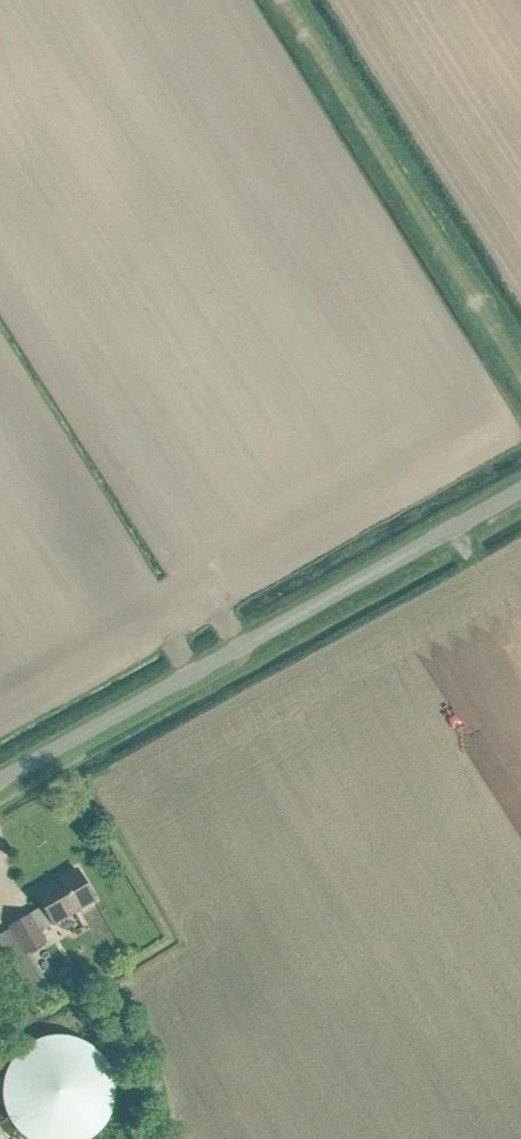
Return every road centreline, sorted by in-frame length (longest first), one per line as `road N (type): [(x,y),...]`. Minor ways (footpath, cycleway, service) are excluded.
road 1 (unclassified): [(520,489),(0,783)]
road 2 (track): [(520,375),(283,0)]

